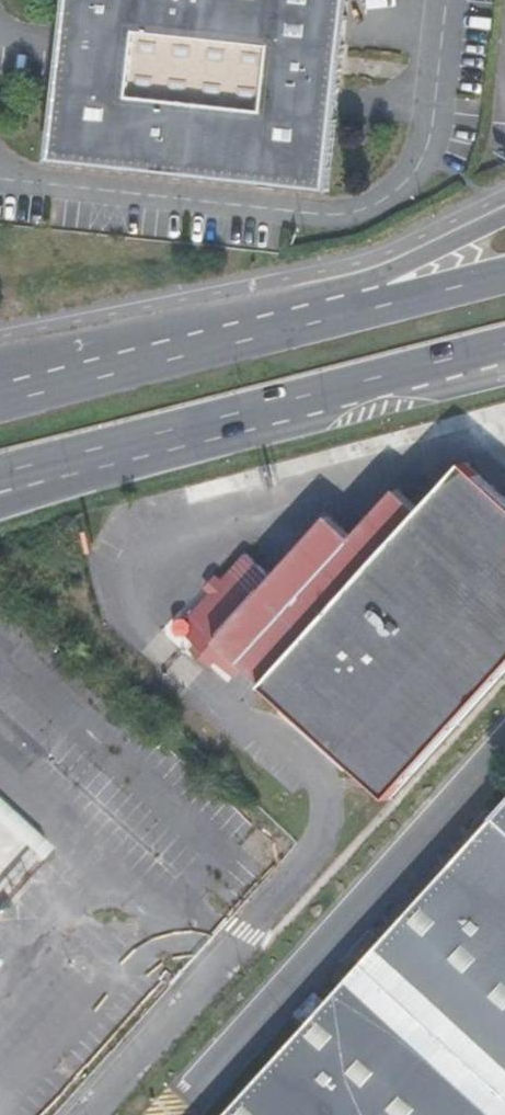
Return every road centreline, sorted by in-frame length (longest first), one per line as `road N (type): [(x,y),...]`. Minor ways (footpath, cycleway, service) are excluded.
road 1 (unclassified): [(89,1114),(322,846),(326,783),(180,658)]
road 2 (primary): [(0,505),(449,360)]
road 3 (primary): [(0,470),(449,360)]
road 4 (primary): [(504,275),(184,358)]
road 5 (primary): [(184,358),(0,403)]

